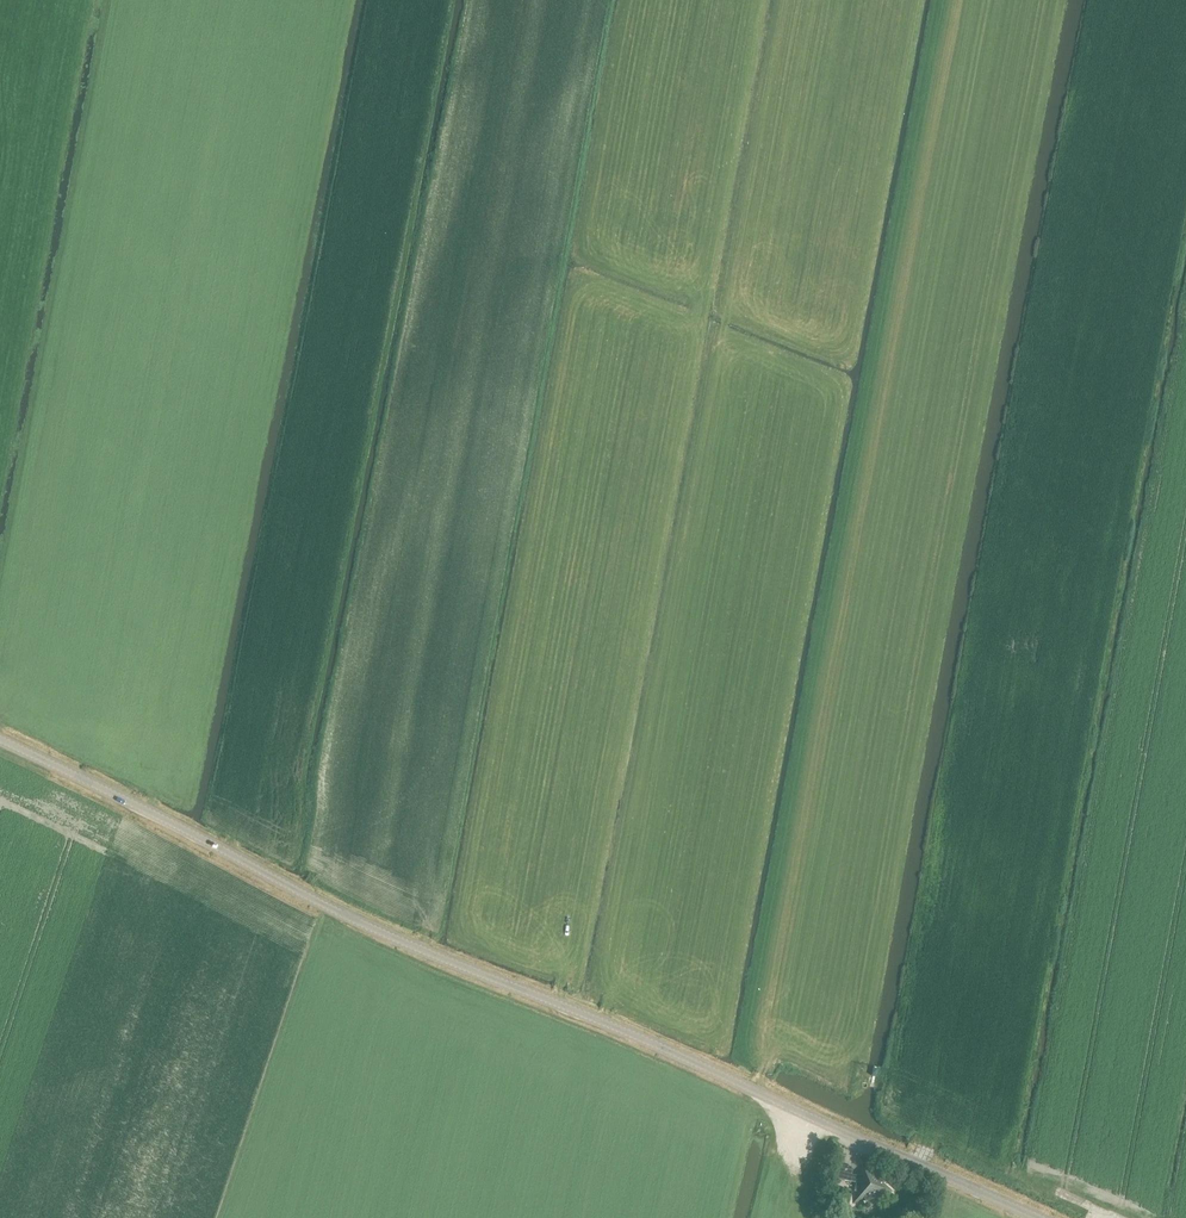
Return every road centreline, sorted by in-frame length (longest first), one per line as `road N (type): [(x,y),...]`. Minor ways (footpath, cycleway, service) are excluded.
road 1 (tertiary): [(1032,1217),(322,902),(0,740)]

